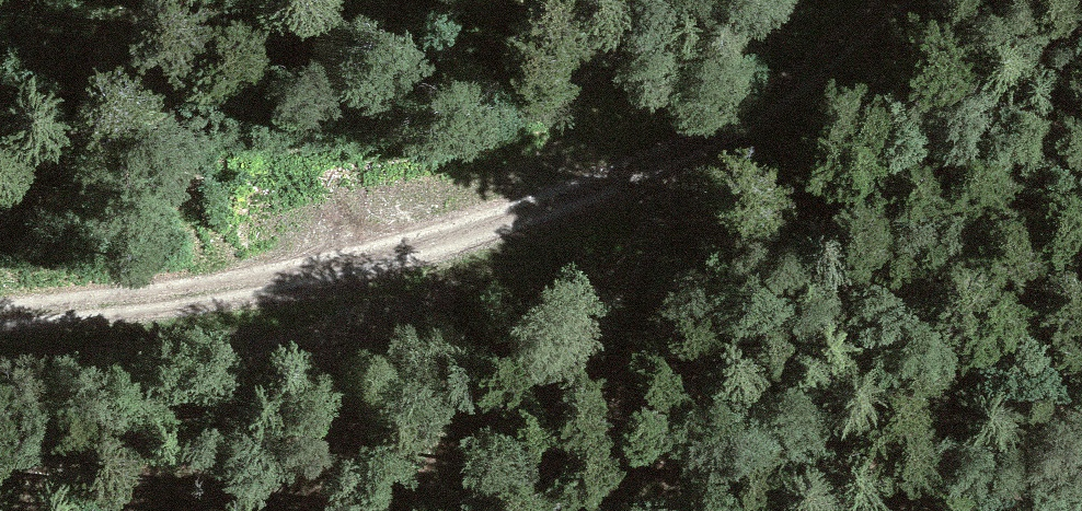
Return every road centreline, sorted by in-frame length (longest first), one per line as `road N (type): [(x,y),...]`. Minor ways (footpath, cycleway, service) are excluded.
road 1 (track): [(0,313),(226,287),(694,158)]
road 2 (track): [(694,158),(641,265),(402,510)]
road 3 (track): [(906,0),(780,102),(694,158)]

